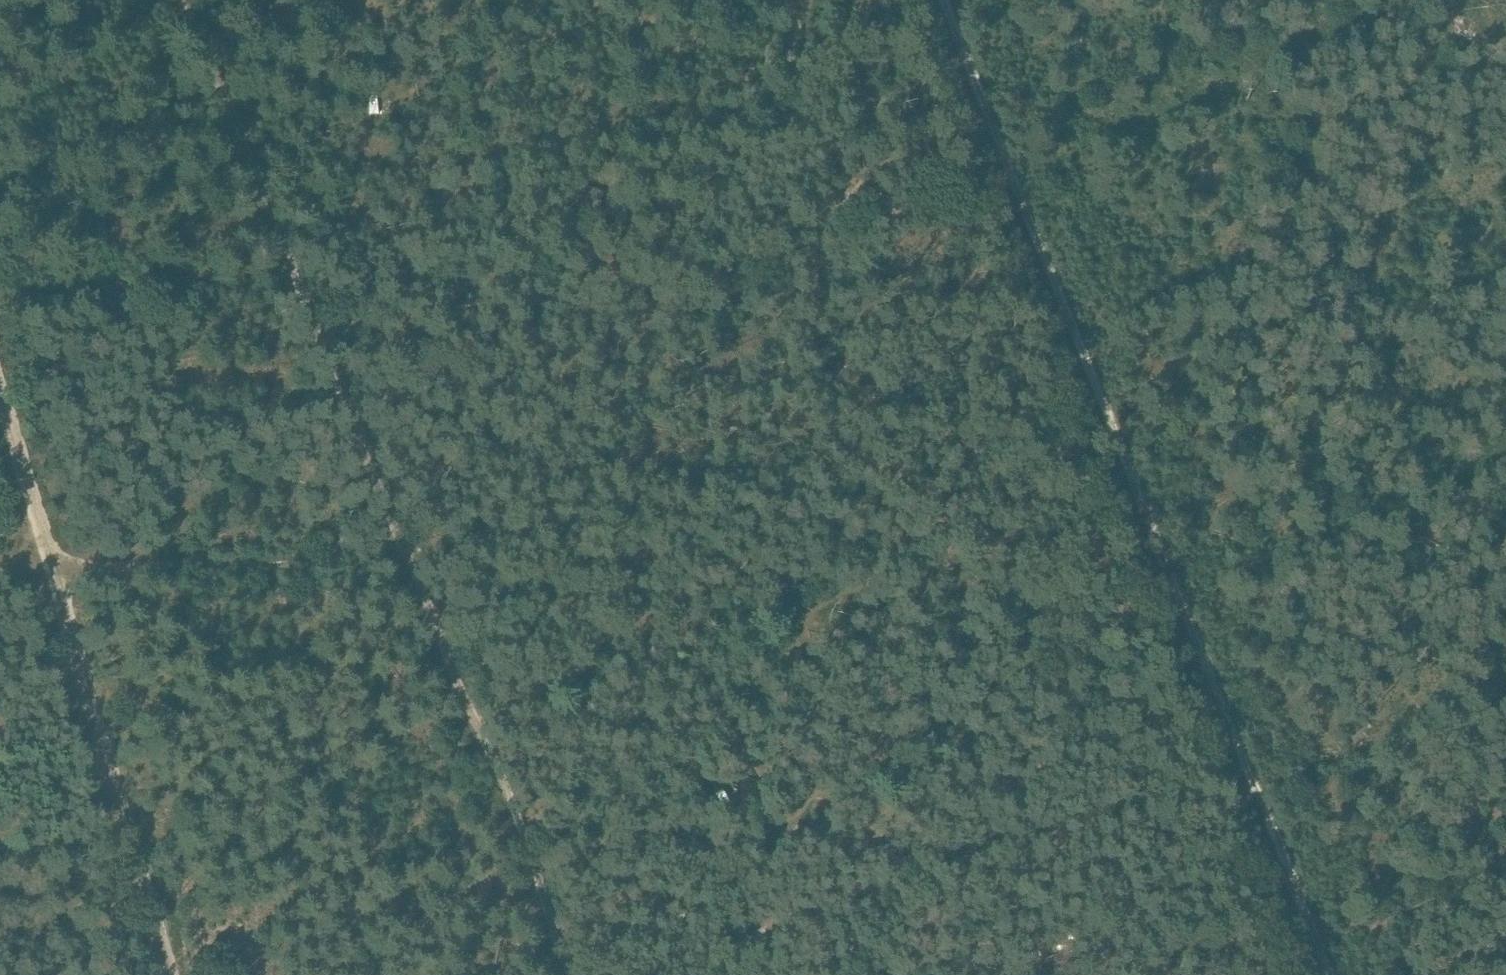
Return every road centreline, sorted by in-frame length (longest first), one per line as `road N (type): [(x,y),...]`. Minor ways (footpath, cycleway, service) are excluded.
road 1 (track): [(172,974),(47,560)]
road 2 (track): [(47,560),(0,428)]

